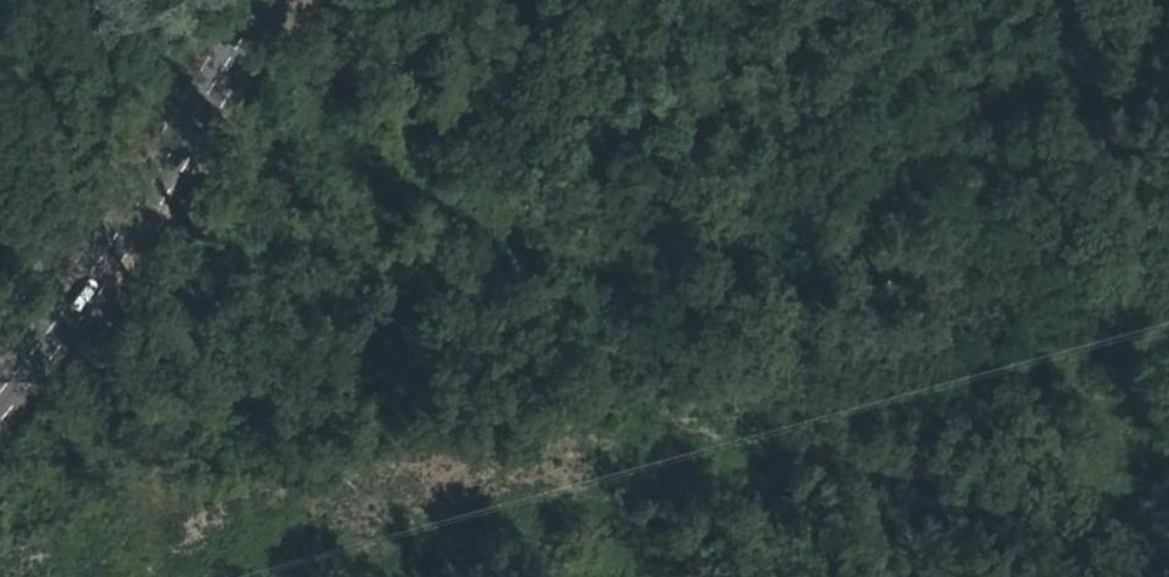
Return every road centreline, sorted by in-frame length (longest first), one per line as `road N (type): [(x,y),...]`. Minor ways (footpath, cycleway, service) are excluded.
road 1 (tertiary): [(0,393),(268,0)]

